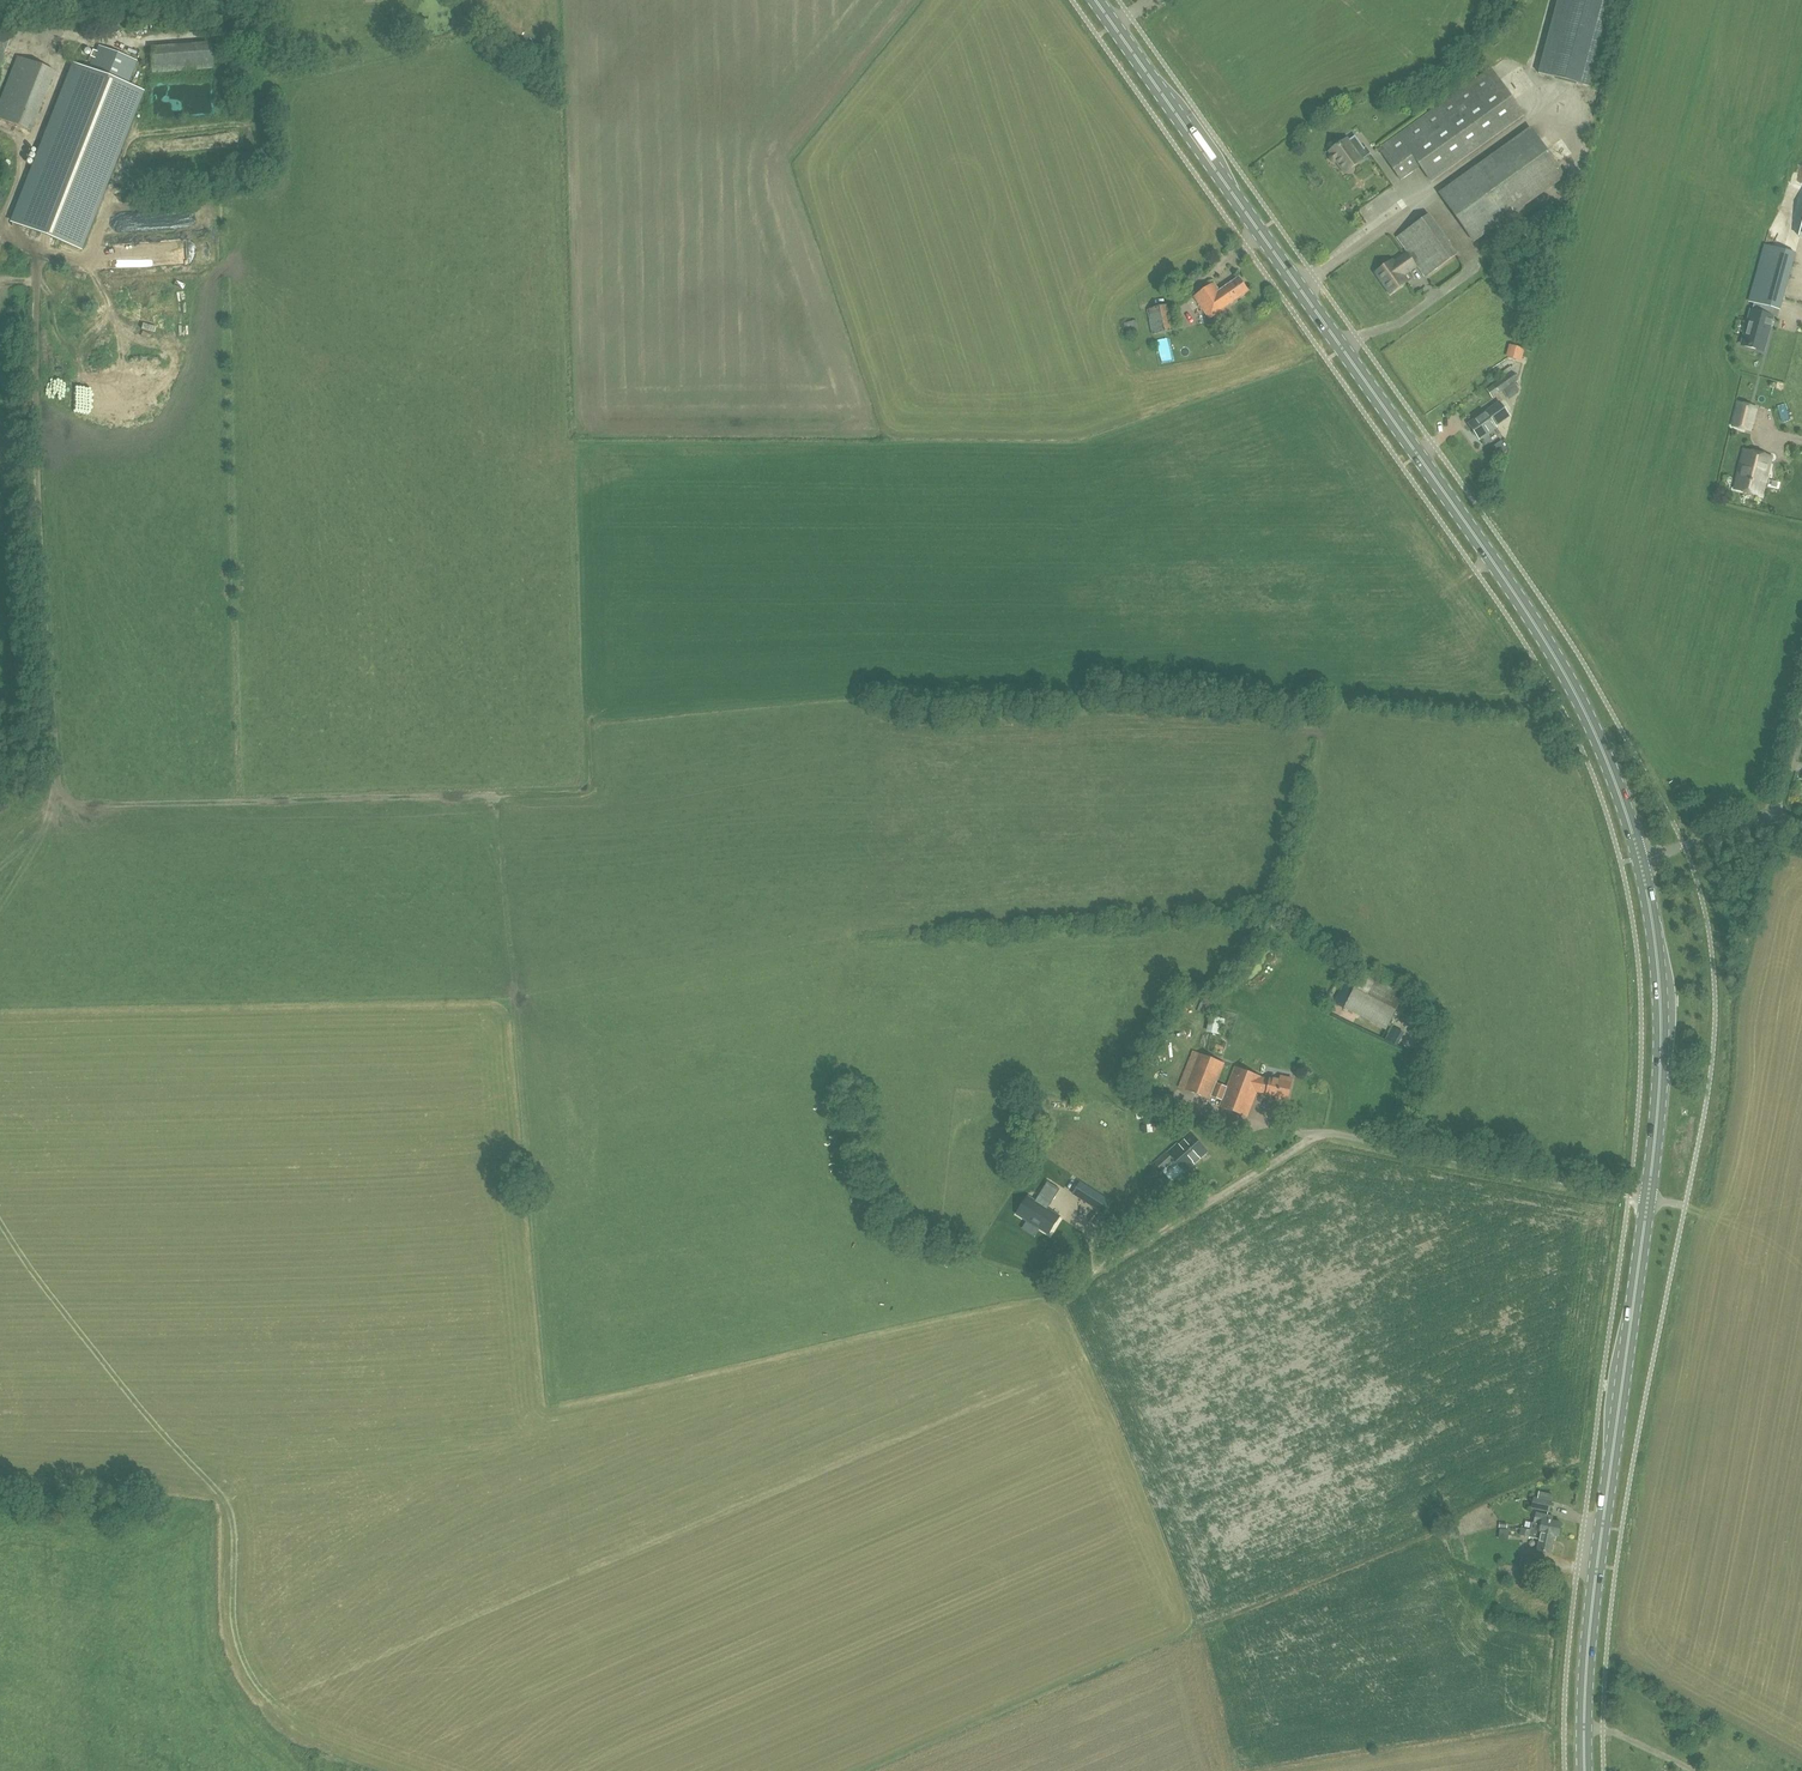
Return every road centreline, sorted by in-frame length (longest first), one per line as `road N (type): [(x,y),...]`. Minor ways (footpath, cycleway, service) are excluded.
road 1 (secondary): [(1642,860),(1593,722),(1542,632),(1097,0)]
road 2 (secondary): [(1581,1770),(1584,1632),(1650,1200)]
road 3 (unclassified): [(1650,1200),(1287,1120),(1268,1120),(1227,1148)]
road 4 (secondary): [(1650,1200),(1663,1036),(1642,860)]
road 5 (unclassified): [(1642,860),(1771,820)]

